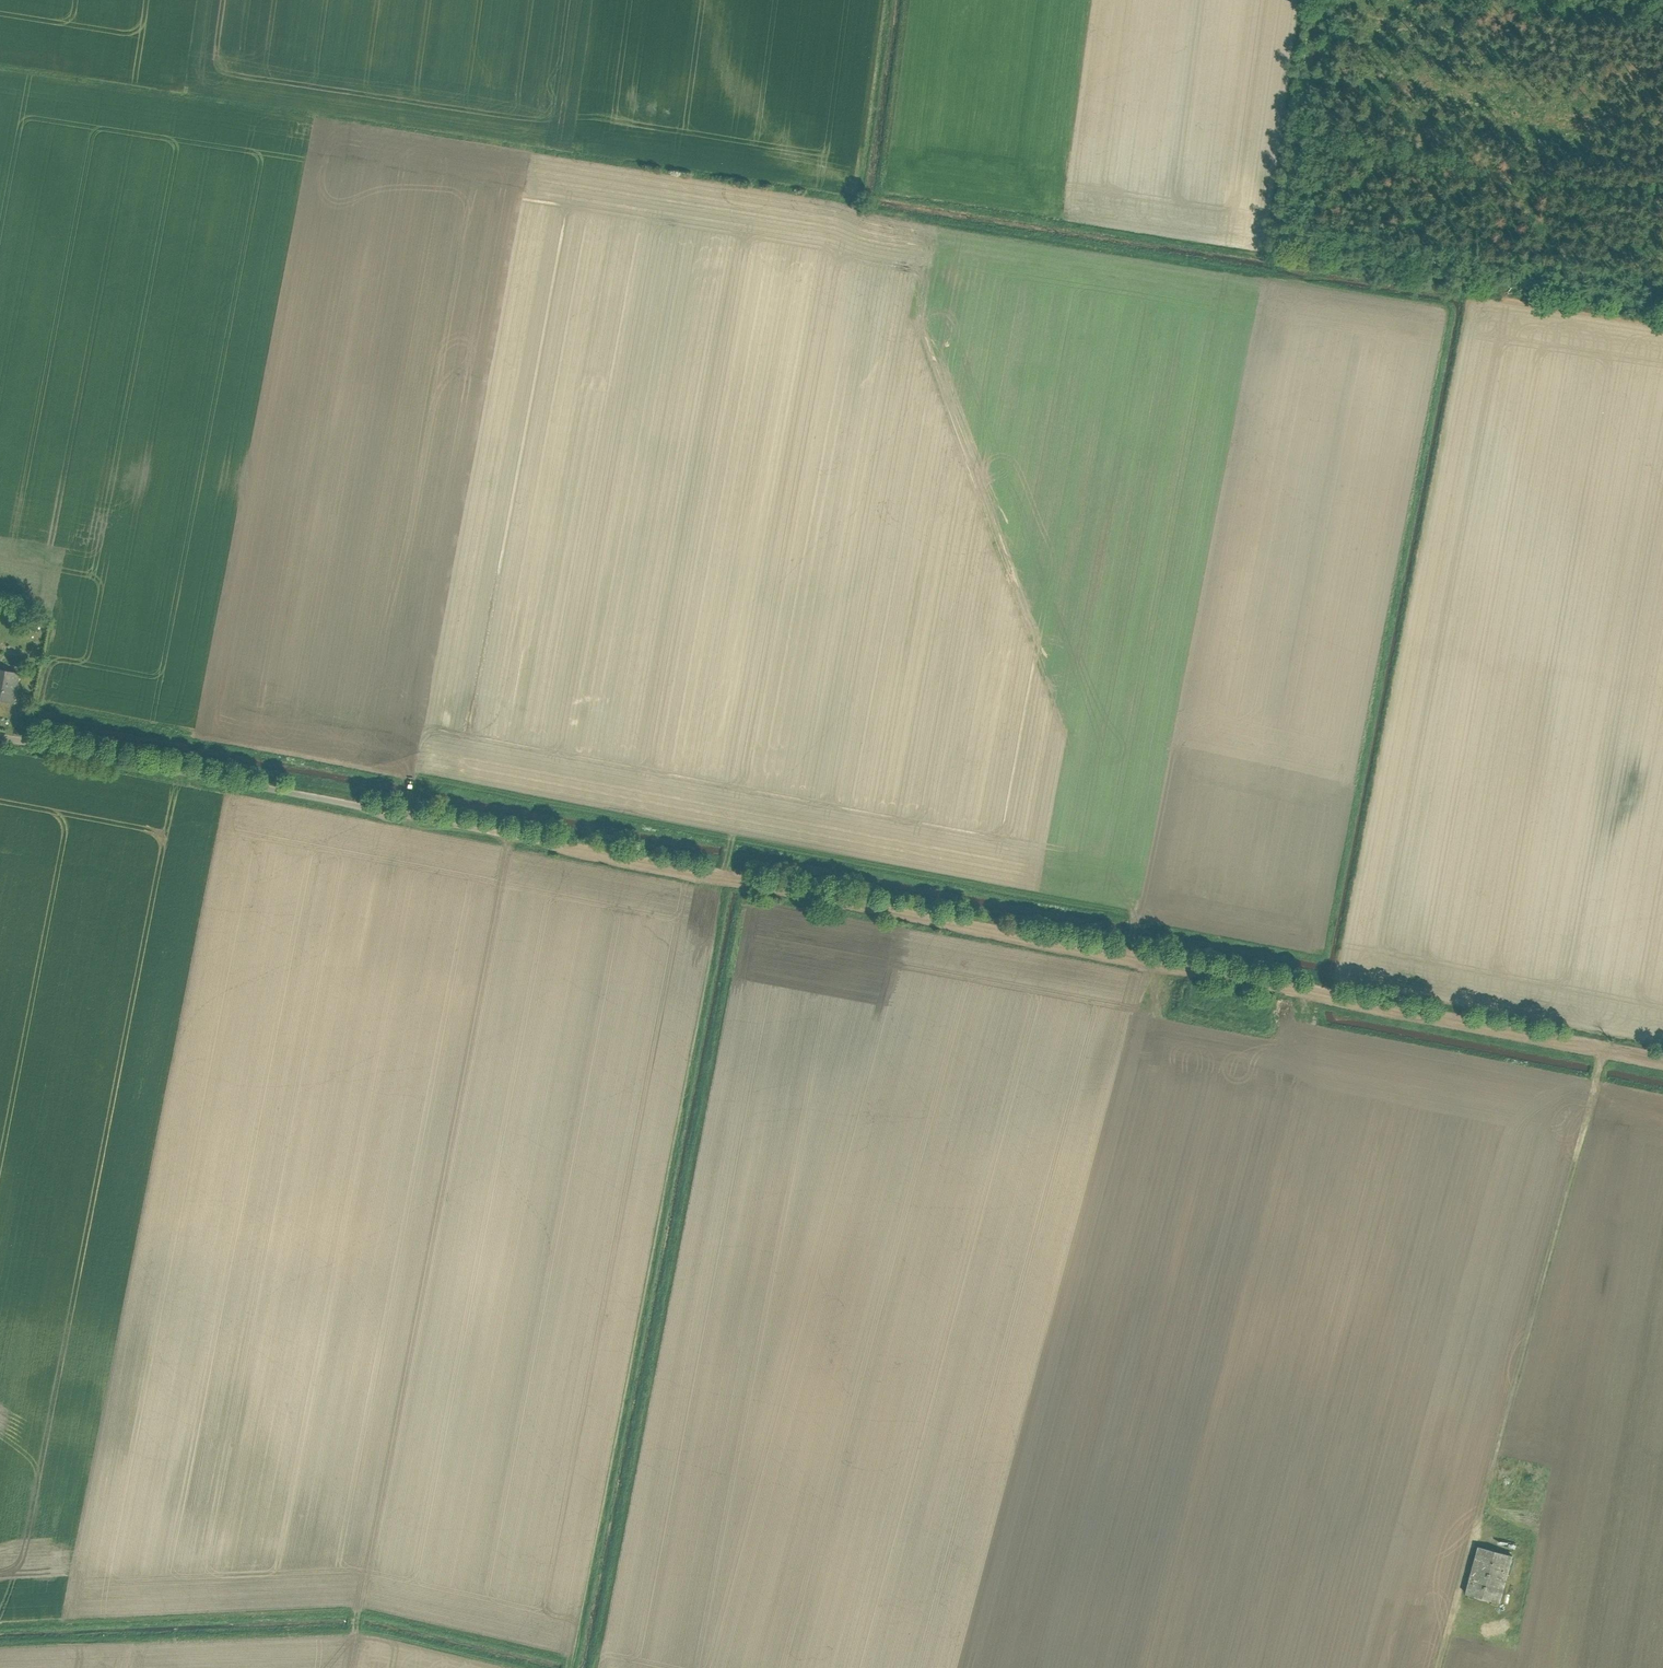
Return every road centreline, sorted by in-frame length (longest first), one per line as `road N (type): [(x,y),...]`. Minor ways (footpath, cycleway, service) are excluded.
road 1 (unclassified): [(0,730),(1662,1054)]

